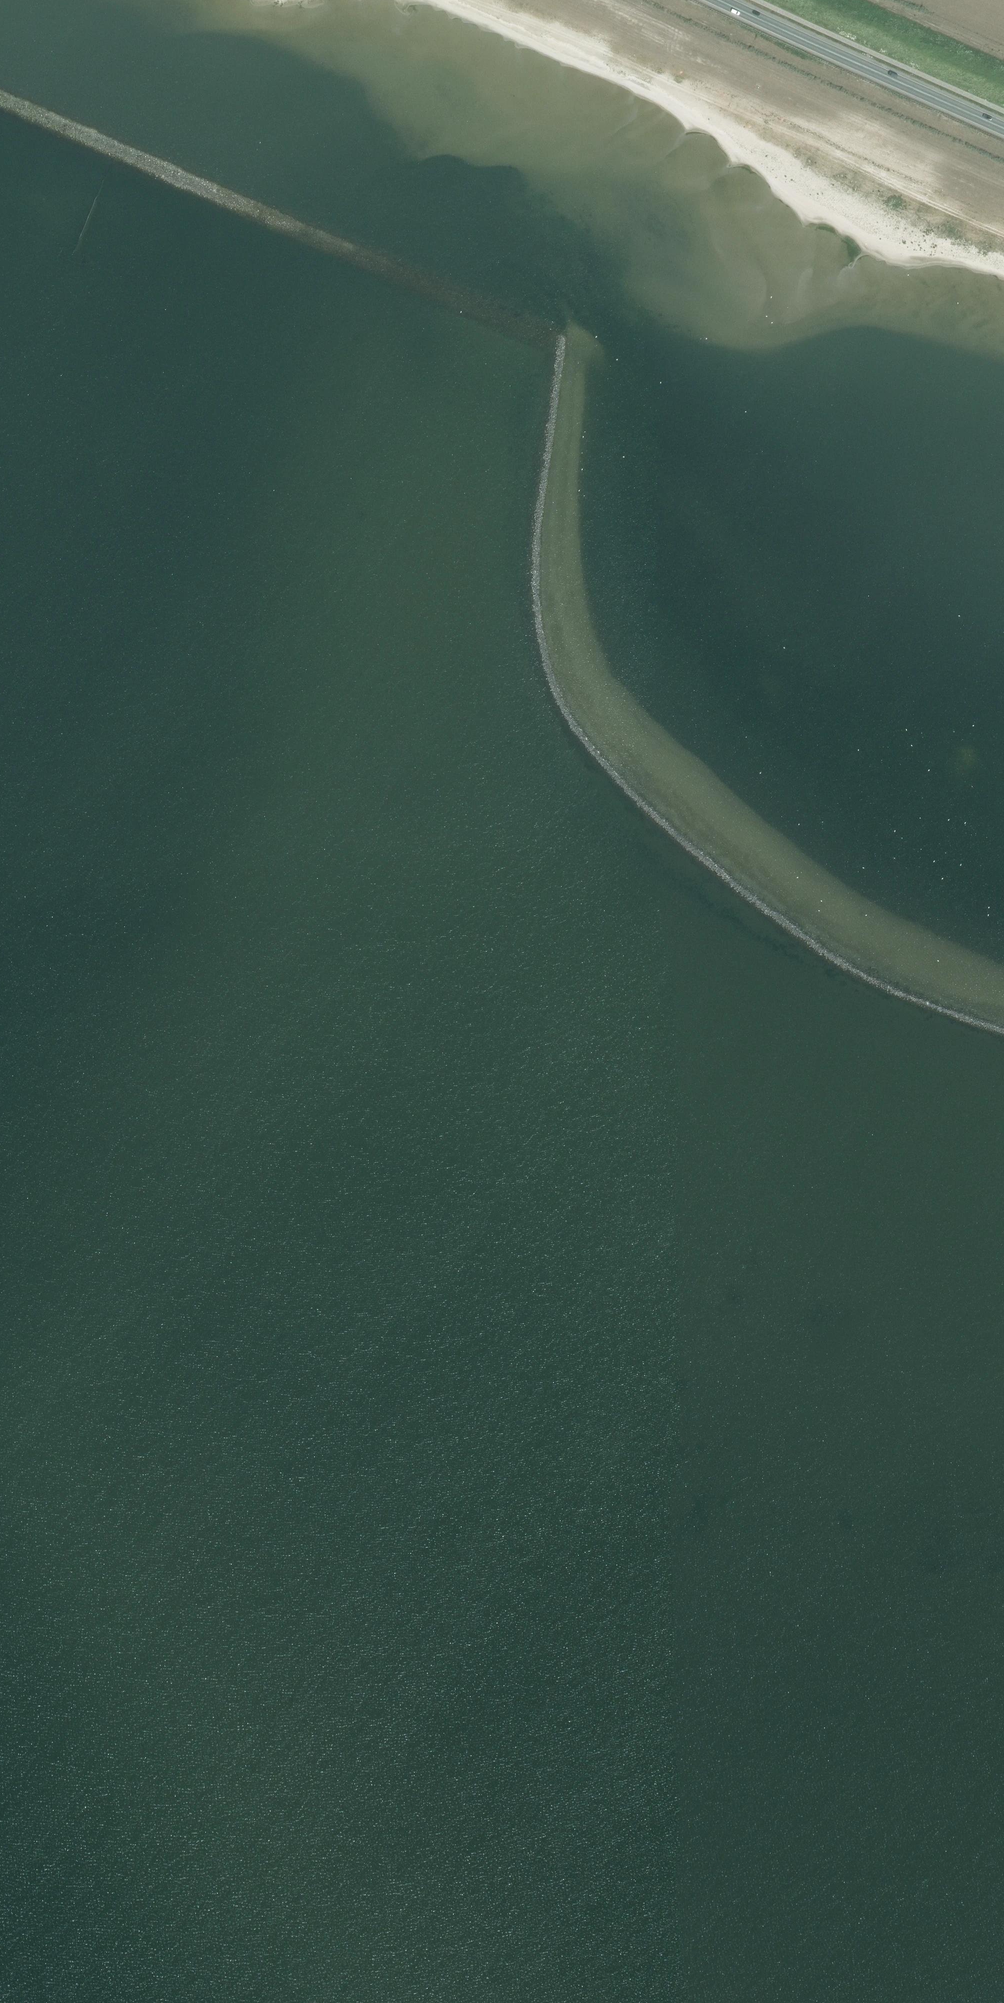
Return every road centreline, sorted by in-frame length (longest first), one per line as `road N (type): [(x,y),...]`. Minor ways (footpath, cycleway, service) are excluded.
road 1 (trunk): [(1003,129),(720,0)]

